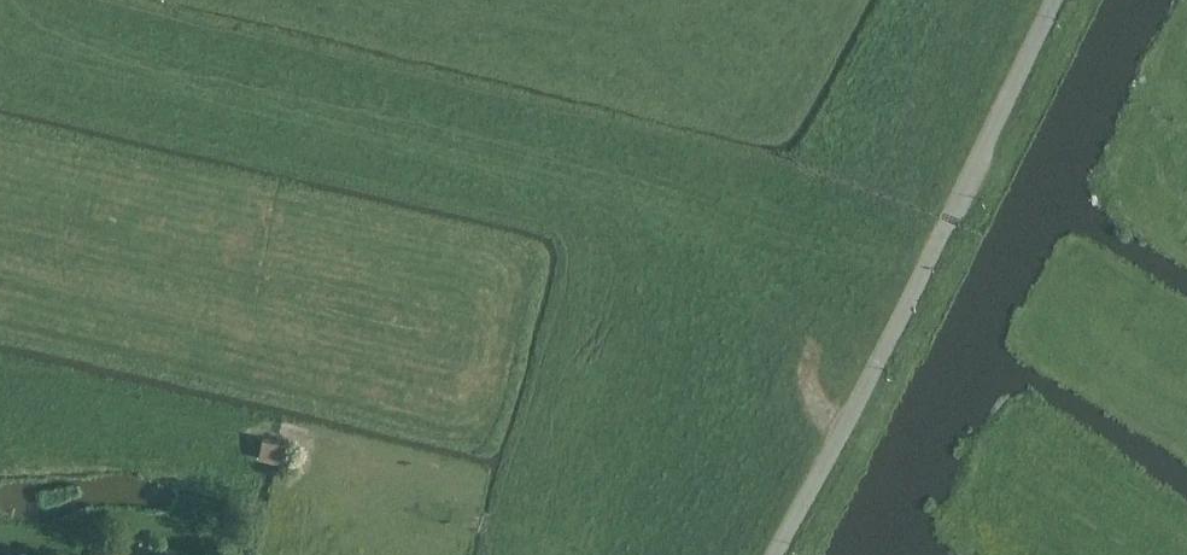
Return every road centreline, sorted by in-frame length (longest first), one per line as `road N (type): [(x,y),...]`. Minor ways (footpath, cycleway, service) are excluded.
road 1 (unclassified): [(776,554),(1058,0)]

